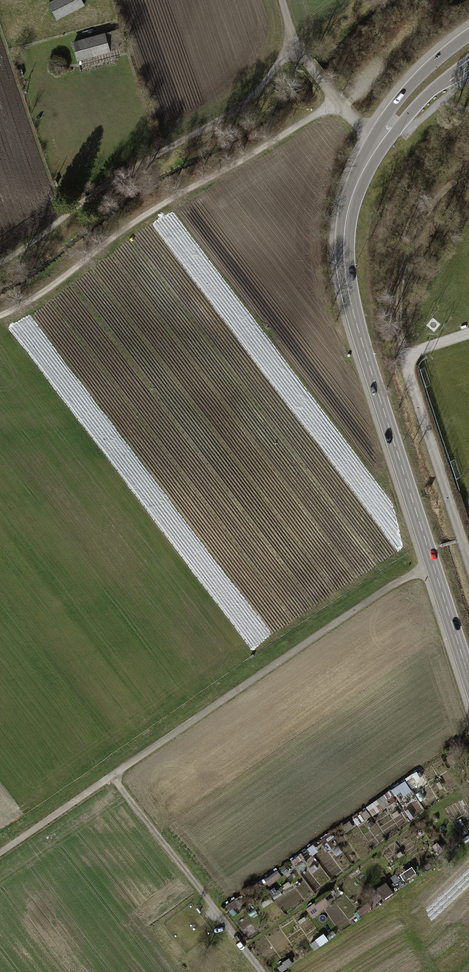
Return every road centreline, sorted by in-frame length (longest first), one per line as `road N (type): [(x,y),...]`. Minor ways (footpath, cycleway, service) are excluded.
road 1 (secondary): [(468,676),(351,311),(344,214),(377,138)]
road 2 (track): [(0,852),(431,561)]
road 3 (track): [(0,316),(152,211),(337,101)]
road 4 (track): [(293,46),(247,103),(0,262)]
road 5 (track): [(112,773),(263,971)]
road 6 (track): [(468,170),(441,192),(402,264),(401,356)]
road 7 (secondary): [(468,34),(403,92),(377,138)]
road 8 (secondary): [(377,138),(468,61)]

